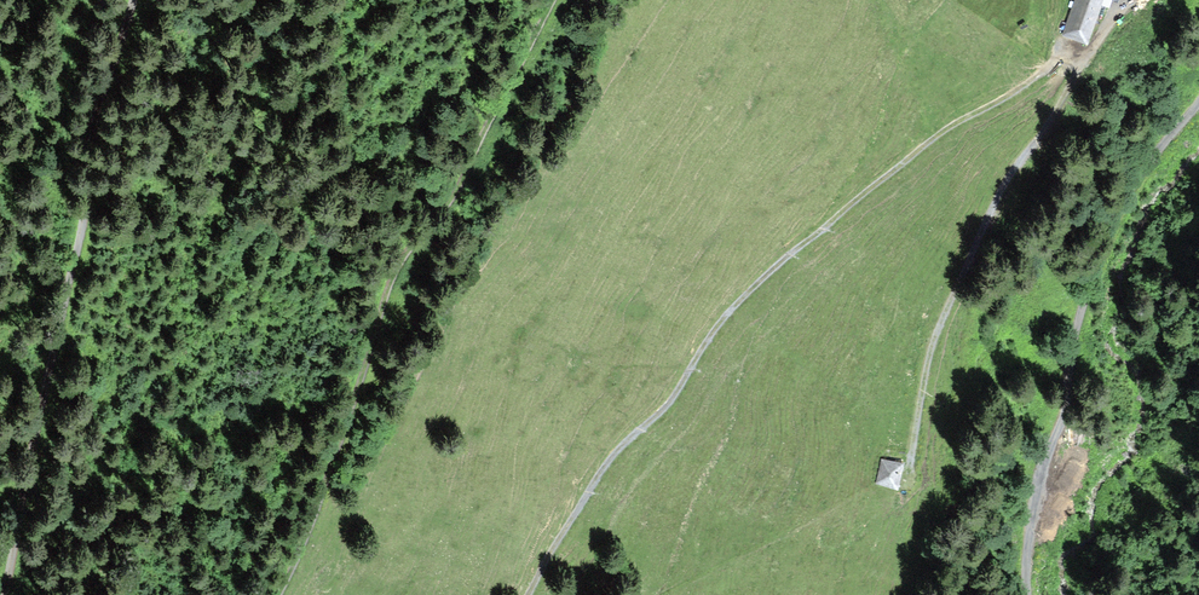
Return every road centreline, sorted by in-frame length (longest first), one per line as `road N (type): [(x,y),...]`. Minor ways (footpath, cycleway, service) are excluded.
road 1 (track): [(530,594),(616,452),(675,396),(745,295),(933,139),(1002,101),(1060,56),(1098,43)]
road 2 (track): [(278,594),(349,420),(394,278),(458,192),(554,0)]
road 3 (track): [(2,594),(82,233),(95,119),(133,0)]
road 4 (track): [(1027,594),(1043,471),(1073,399),(1077,334),(1101,249),(1142,175),(1198,105)]
road 5 (track): [(913,445),(944,312),(1012,169),(1098,43)]

